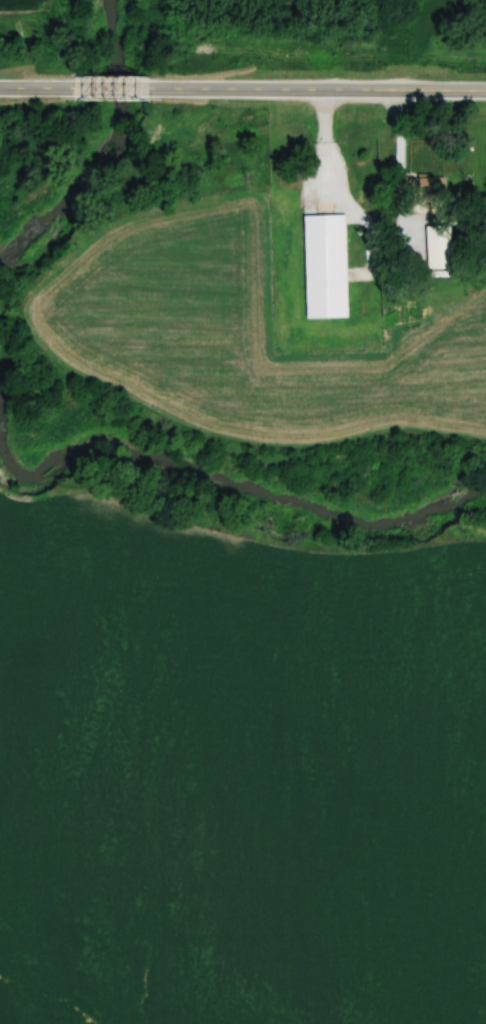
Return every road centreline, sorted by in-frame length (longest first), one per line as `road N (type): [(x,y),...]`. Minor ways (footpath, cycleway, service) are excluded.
road 1 (tertiary): [(485,92),(157,93)]

